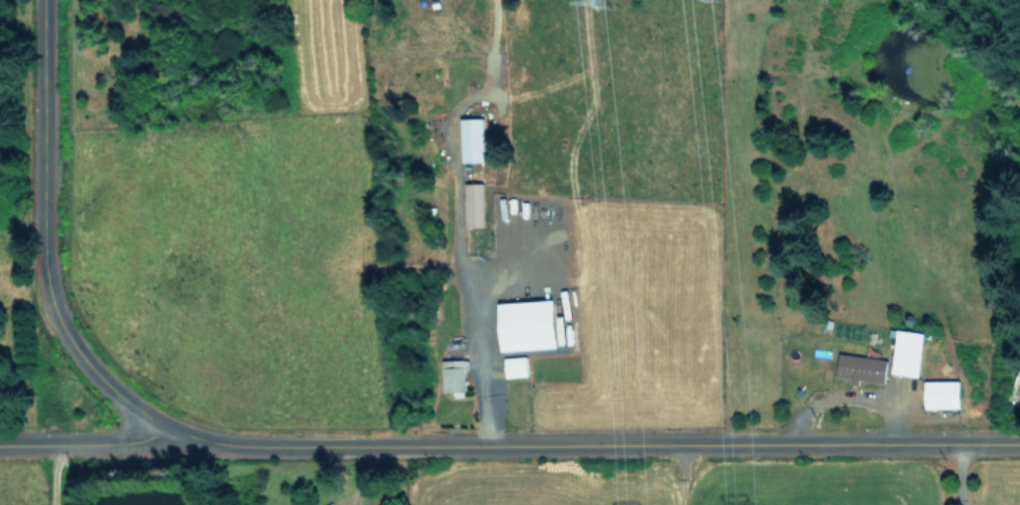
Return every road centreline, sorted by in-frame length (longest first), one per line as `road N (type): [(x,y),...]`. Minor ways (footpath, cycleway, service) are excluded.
road 1 (tertiary): [(1019,438),(229,437),(141,411)]
road 2 (tertiary): [(141,411),(74,350),(40,279),(34,0)]
road 3 (tertiary): [(0,443),(109,437),(129,429),(141,411)]

